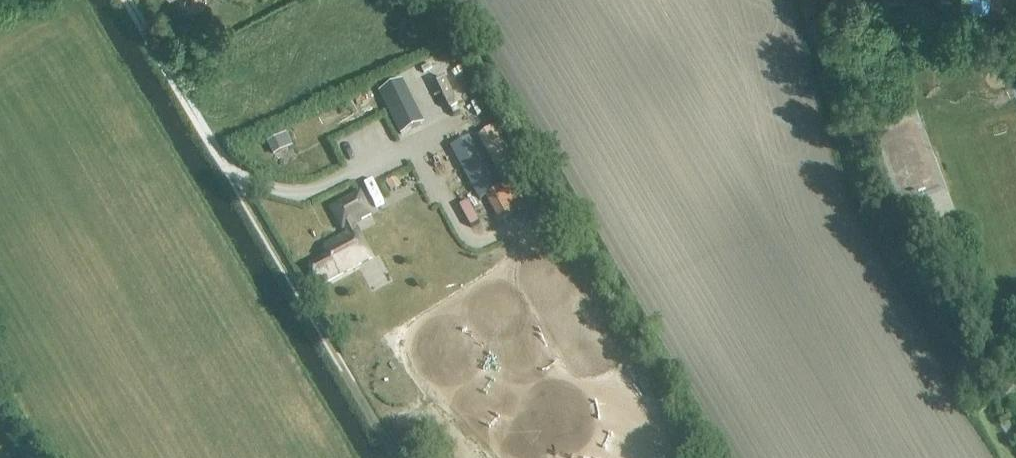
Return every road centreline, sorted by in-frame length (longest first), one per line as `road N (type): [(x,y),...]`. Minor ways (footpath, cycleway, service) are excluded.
road 1 (track): [(132,0),(393,457)]

